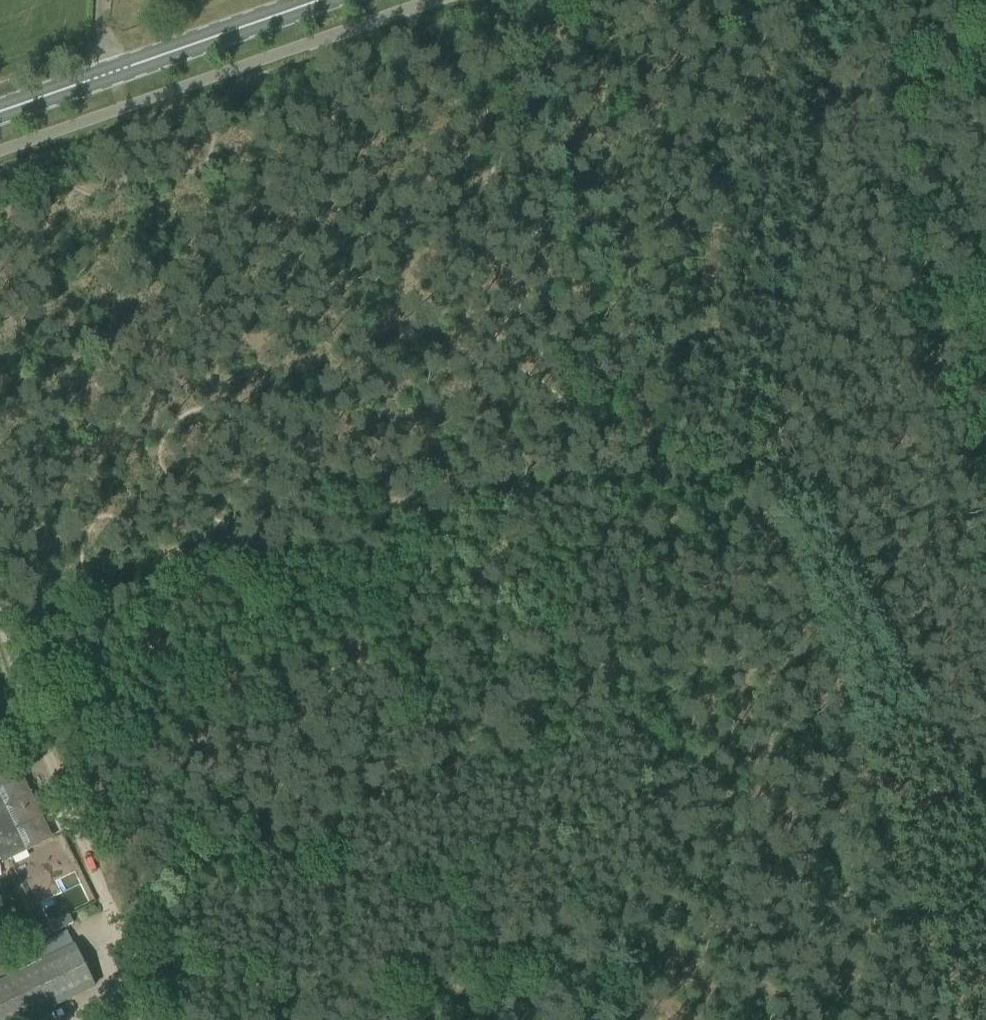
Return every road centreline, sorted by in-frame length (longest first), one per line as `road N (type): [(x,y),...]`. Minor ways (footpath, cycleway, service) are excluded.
road 1 (track): [(899,8),(917,261),(949,396),(985,500)]
road 2 (track): [(831,0),(765,320),(760,384),(768,430)]
road 3 (primary): [(0,113),(324,0)]
road 4 (track): [(844,578),(985,787)]
road 5 (track): [(768,430),(774,463),(844,578)]

